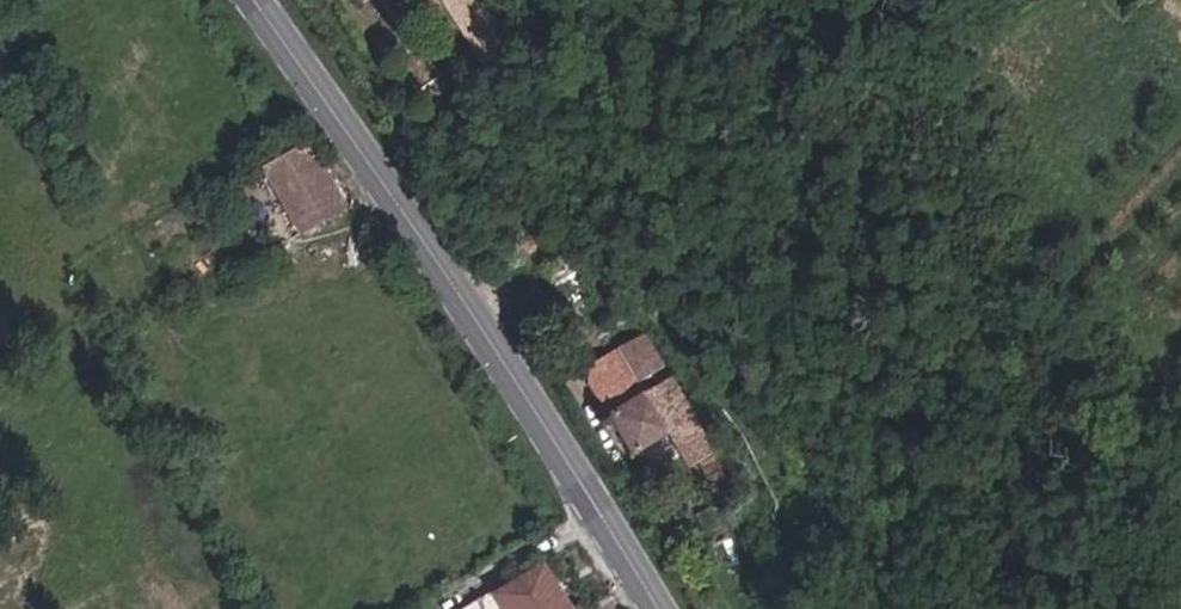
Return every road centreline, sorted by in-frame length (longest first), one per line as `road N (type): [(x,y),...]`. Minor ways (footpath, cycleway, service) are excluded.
road 1 (primary): [(252,0),(505,364),(655,608)]

